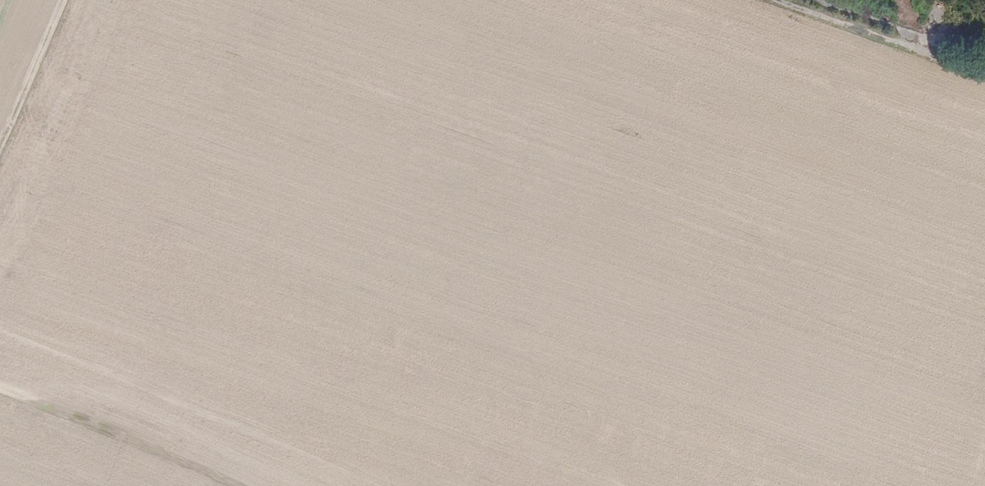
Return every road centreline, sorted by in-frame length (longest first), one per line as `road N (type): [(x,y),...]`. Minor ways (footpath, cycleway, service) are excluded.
road 1 (track): [(0,386),(234,485)]
road 2 (track): [(779,0),(984,75)]
road 3 (track): [(67,0),(0,157)]

